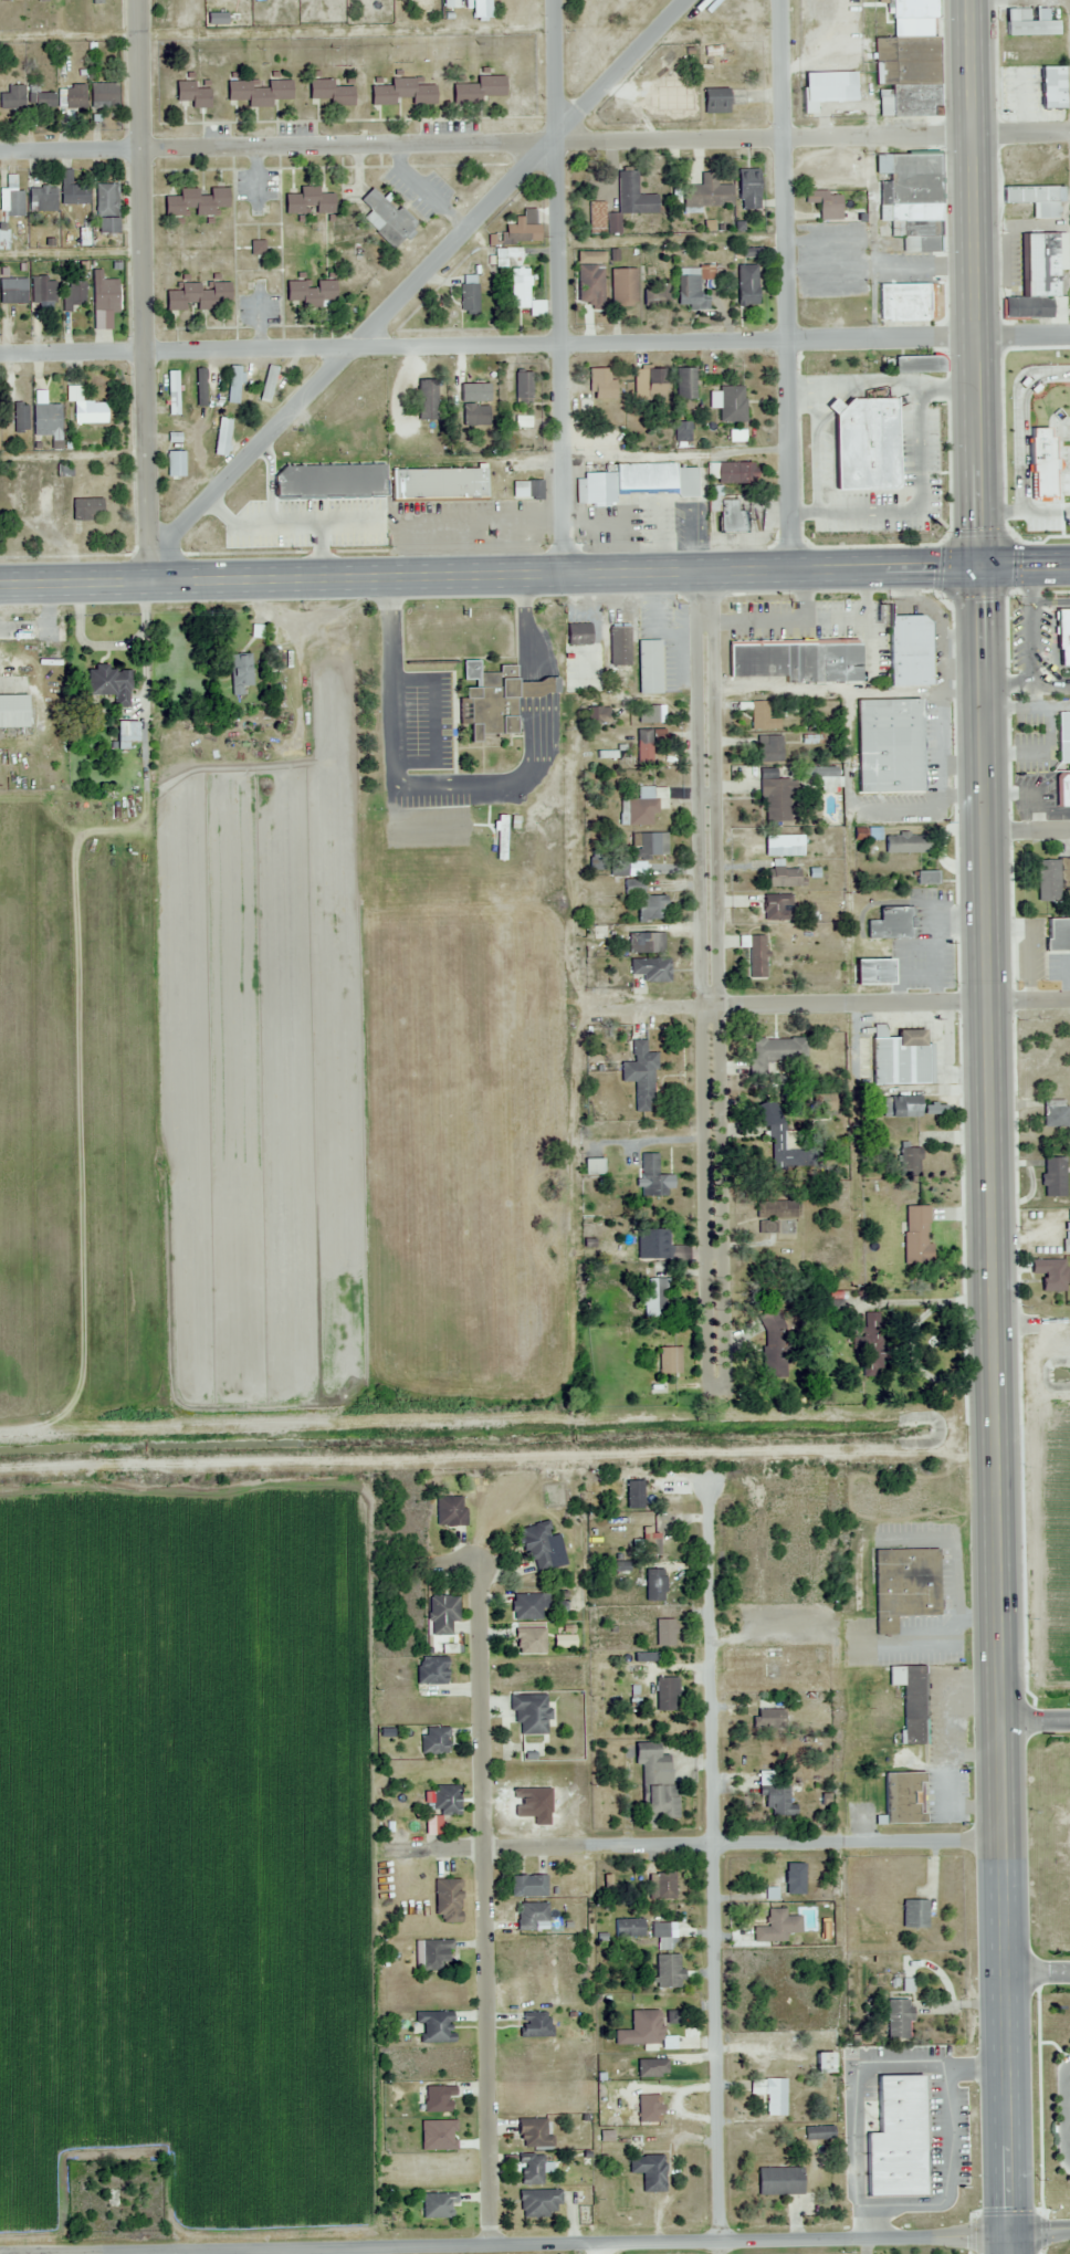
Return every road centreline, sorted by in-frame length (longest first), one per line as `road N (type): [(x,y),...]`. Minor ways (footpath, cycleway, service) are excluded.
road 1 (primary): [(0,584),(1069,565)]
road 2 (residential): [(1069,342),(0,358)]
road 3 (tertiary): [(0,2253),(1009,2234)]
road 4 (residential): [(1069,134),(788,140),(559,134),(144,149)]
road 5 (primary): [(999,1412),(984,568)]
road 6 (primary): [(1009,2234),(999,1412)]
road 7 (residential): [(717,1393),(706,572)]
road 8 (residential): [(153,554),(692,0)]
road 9 (residential): [(723,2243),(713,1488)]
road 10 (residential): [(495,2246),(479,1564)]
road 11 (residential): [(153,580),(142,0)]
road 12 (residential): [(568,576),(559,0)]
road 13 (residential): [(794,572),(781,0)]
road 14 (secondary): [(984,568),(973,0)]
road 15 (residential): [(486,1851),(1003,1845)]
road 16 (residential): [(1069,1005),(602,1013)]
road 17 (track): [(858,1008),(850,694)]
road 18 (residential): [(0,152),(144,149)]

